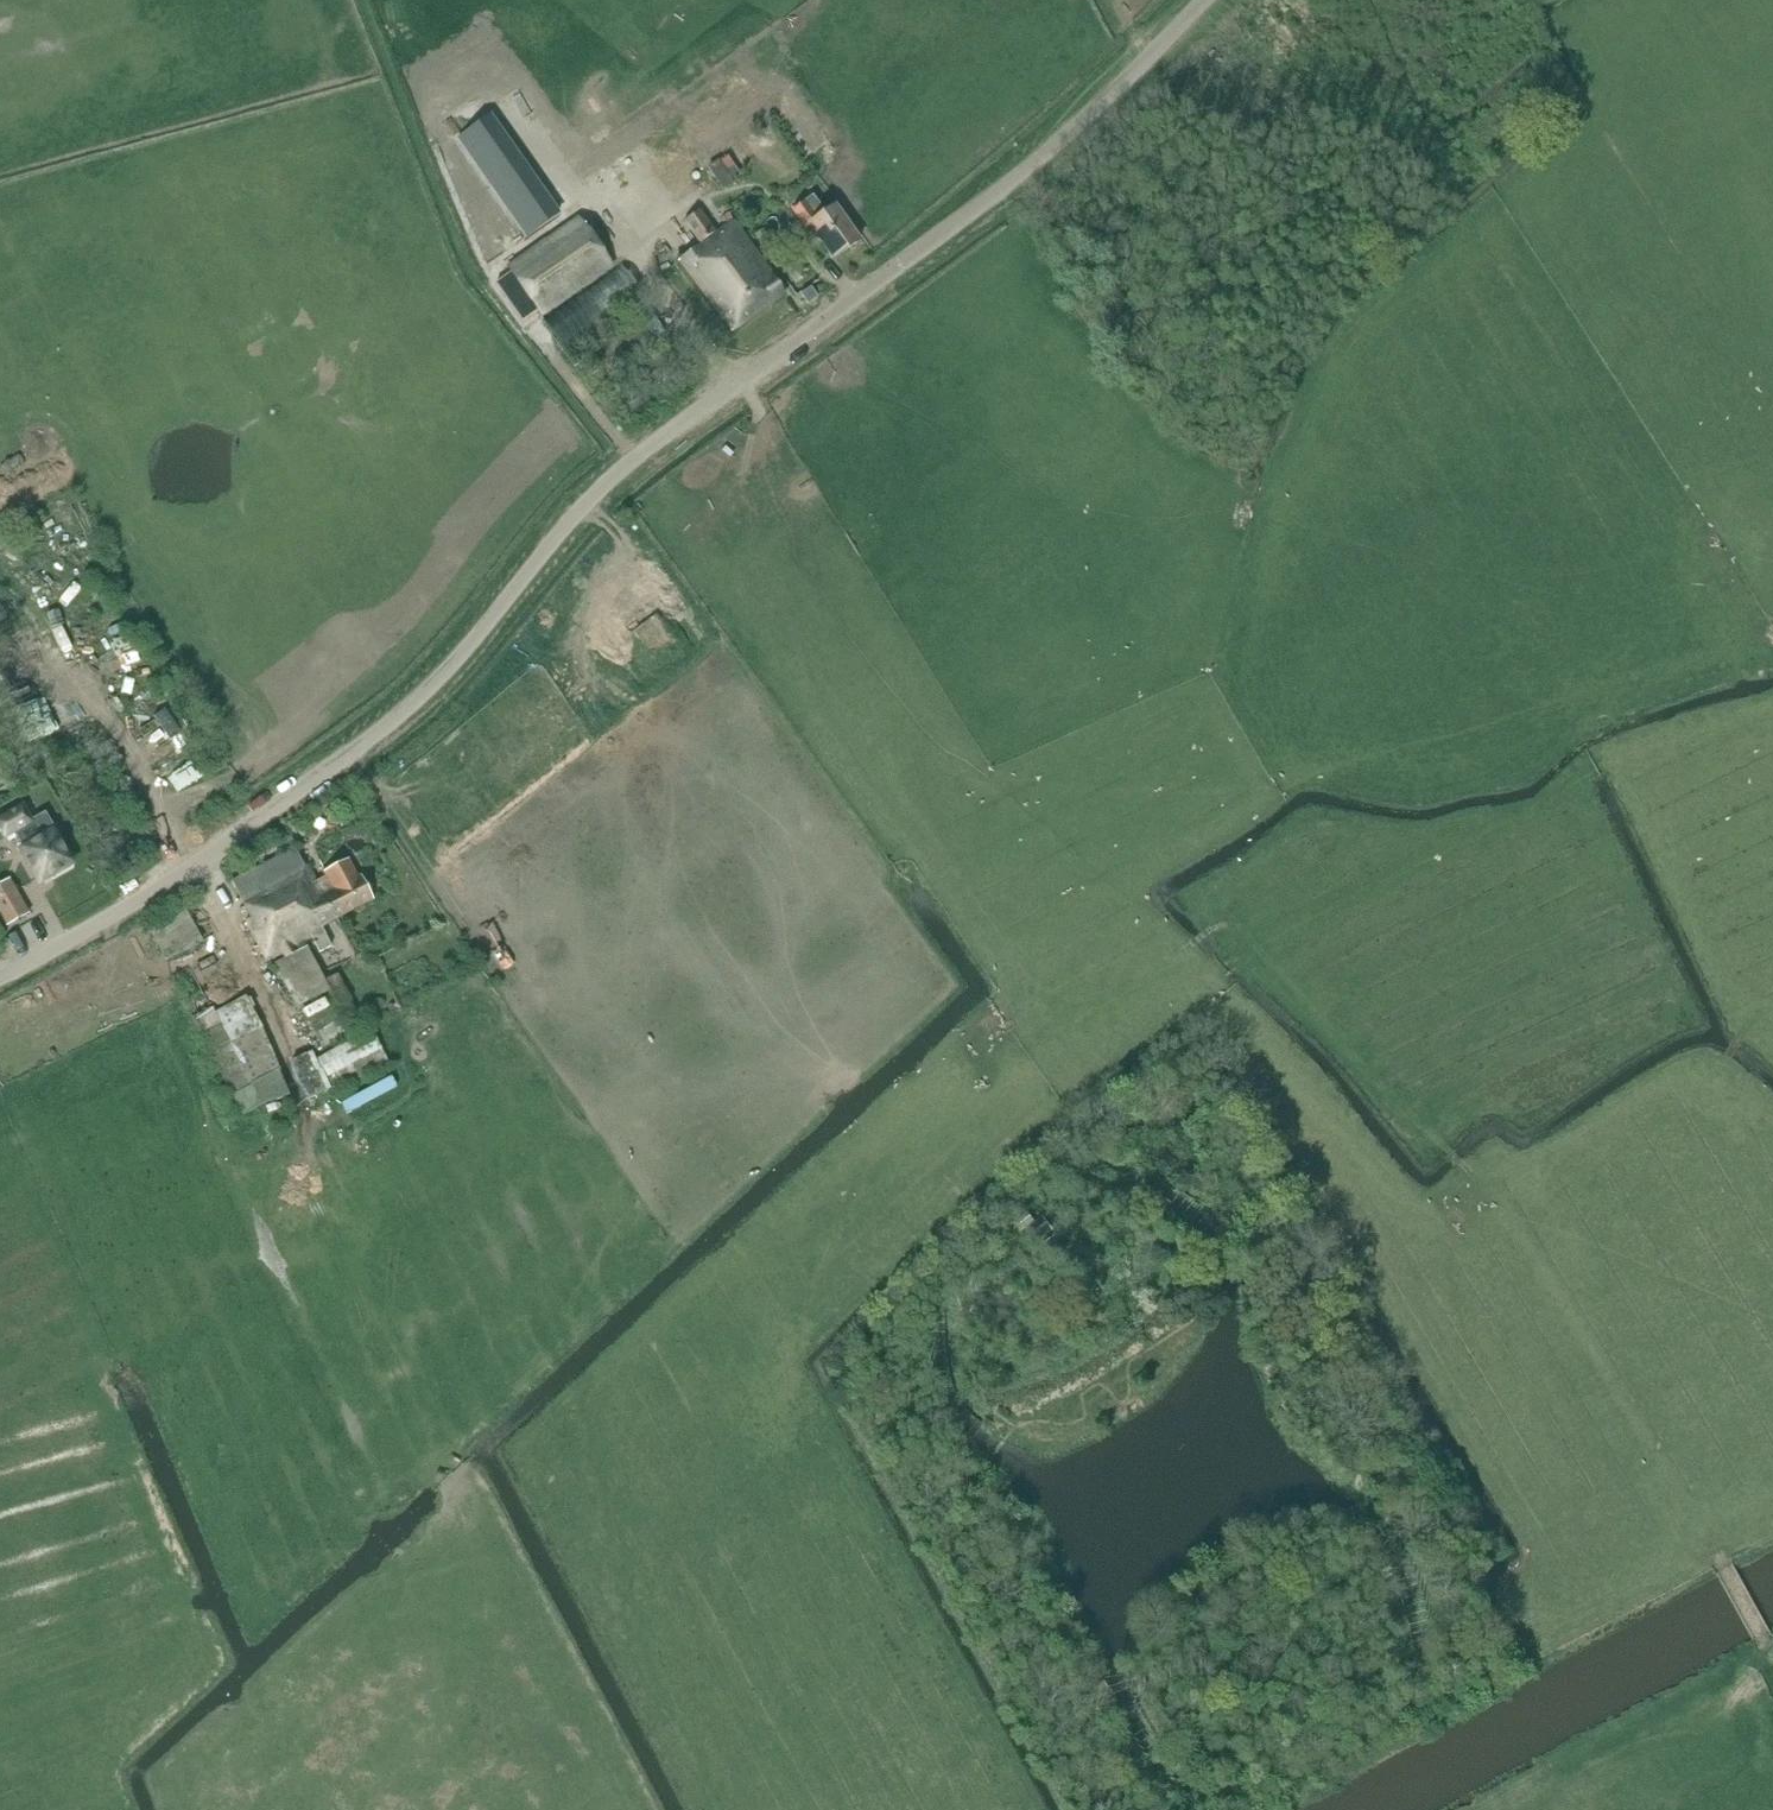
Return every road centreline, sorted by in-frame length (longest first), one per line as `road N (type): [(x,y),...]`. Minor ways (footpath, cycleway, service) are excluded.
road 1 (unclassified): [(0,980),(231,842),(389,725),(461,656),(616,475),(1001,192),(1206,0)]

